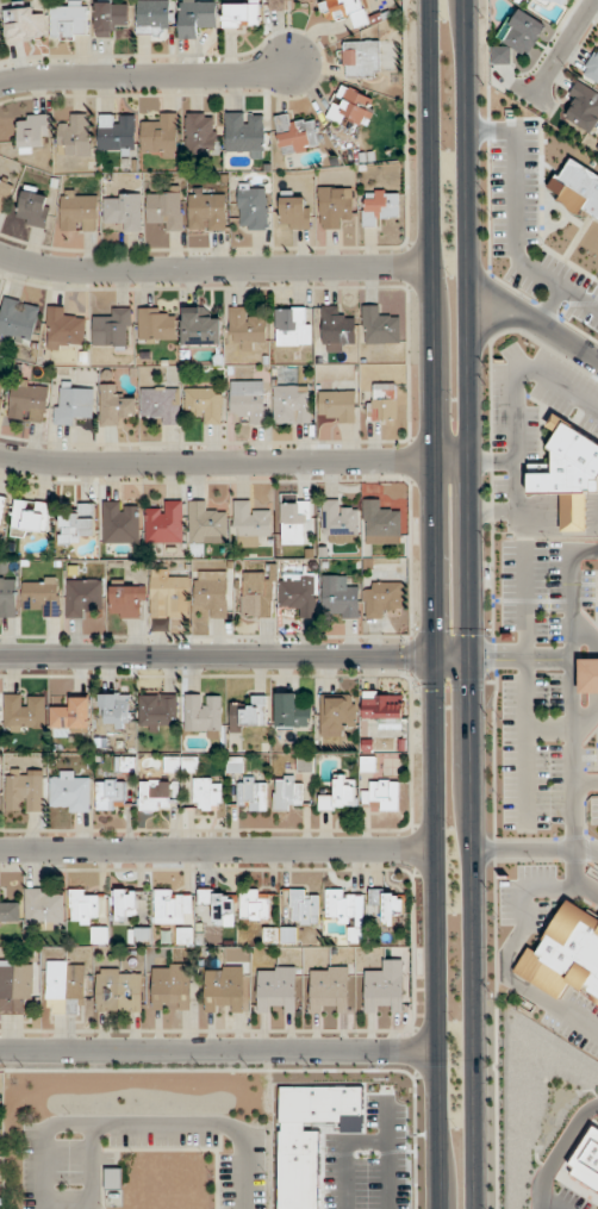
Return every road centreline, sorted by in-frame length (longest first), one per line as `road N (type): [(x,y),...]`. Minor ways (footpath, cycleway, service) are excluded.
road 1 (secondary): [(474,1208),(463,0)]
road 2 (secondary): [(429,0),(439,1208)]
road 3 (tertiary): [(0,656),(468,656)]
road 4 (residential): [(467,460),(77,462),(0,452)]
road 5 (residential): [(0,1051),(437,1051)]
road 6 (residential): [(0,849),(435,849)]
road 7 (residential): [(431,266),(100,269),(0,255)]
road 8 (residential): [(0,90),(32,77),(254,74),(289,64)]

